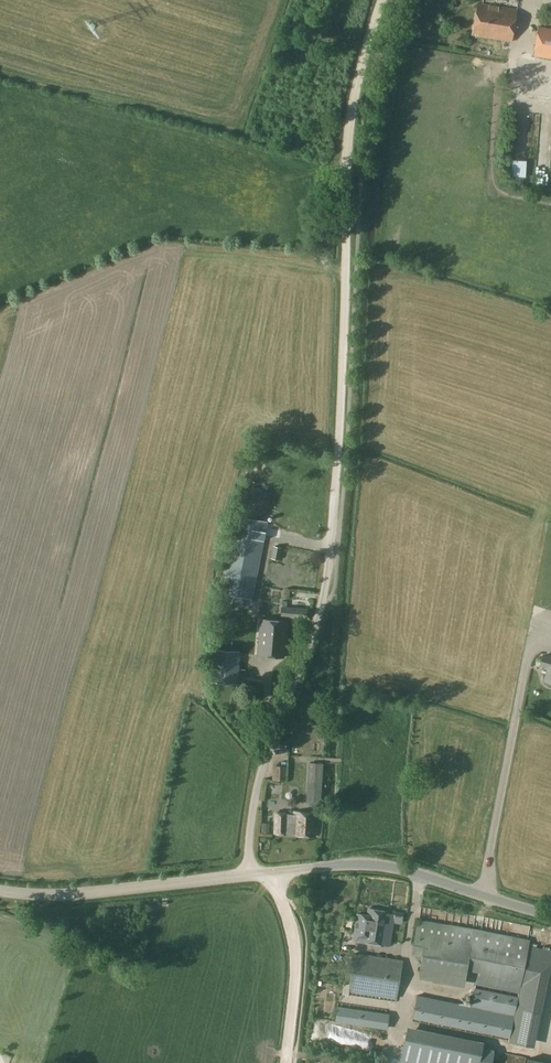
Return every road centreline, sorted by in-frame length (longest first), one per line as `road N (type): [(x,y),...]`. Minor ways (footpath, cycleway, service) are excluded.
road 1 (track): [(335,495),(346,159),(383,0)]
road 2 (unclassified): [(250,875),(259,772),(310,644),(335,495)]
road 3 (unclassified): [(550,917),(381,865),(279,872)]
road 4 (unclassified): [(250,875),(64,894),(0,891)]
road 5 (track): [(284,1062),(295,956),(268,873)]

